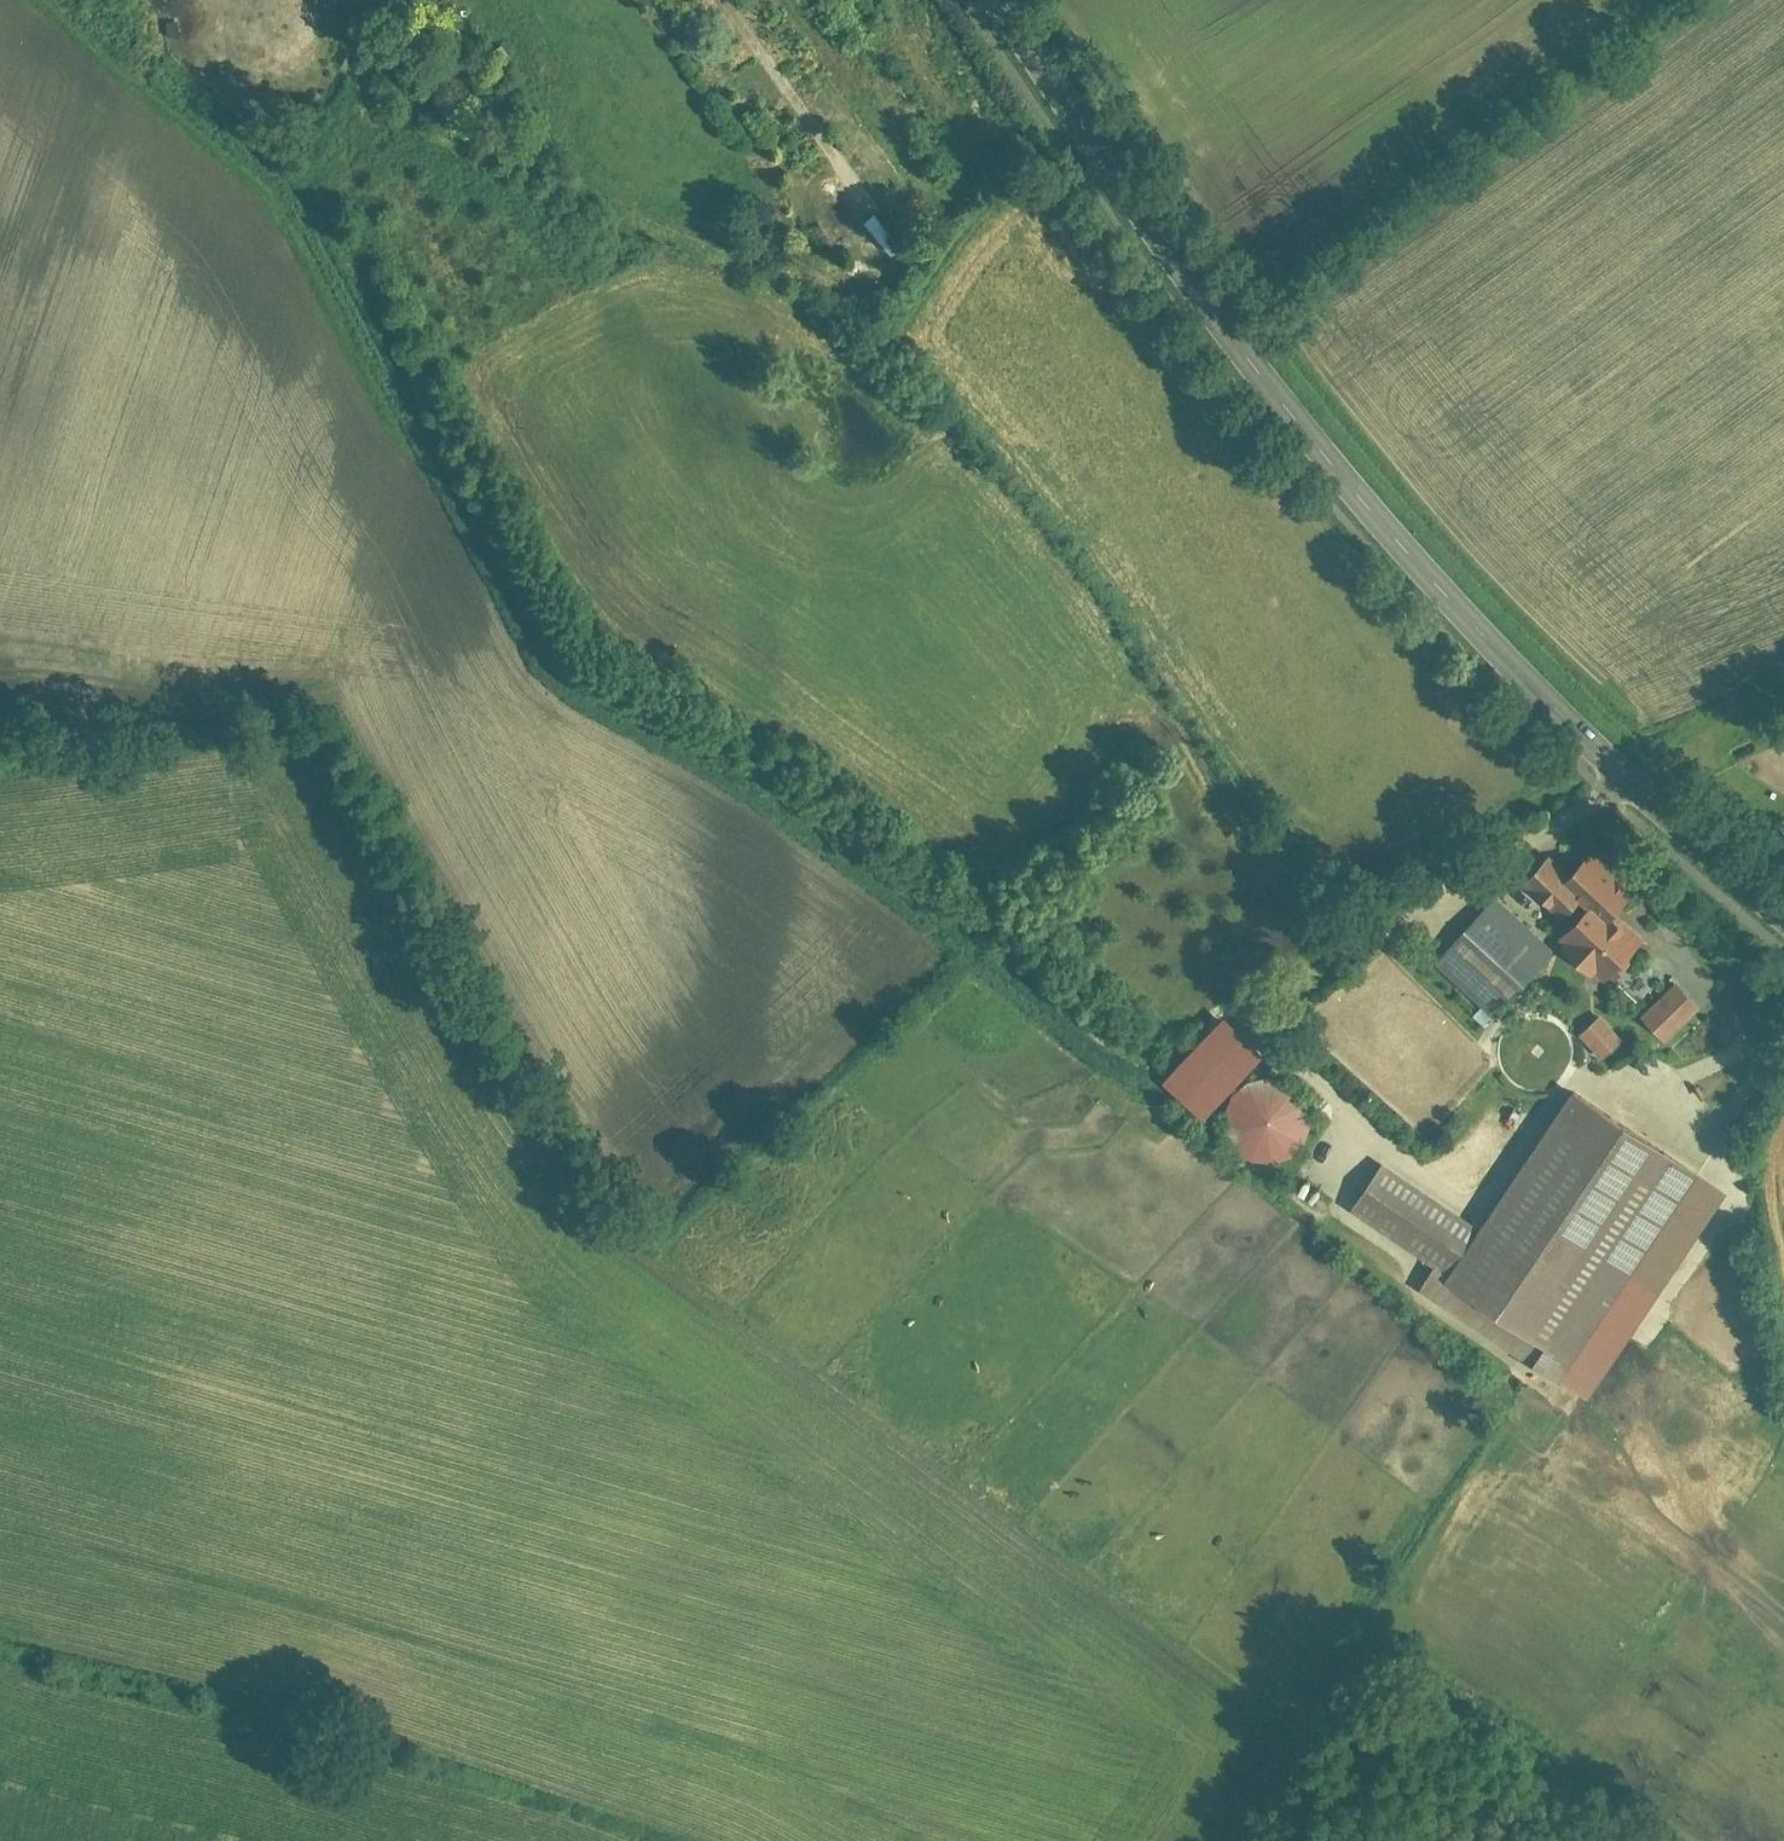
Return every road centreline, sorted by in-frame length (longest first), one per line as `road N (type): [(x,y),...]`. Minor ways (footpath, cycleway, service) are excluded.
road 1 (tertiary): [(1783,921),(1520,679),(1386,526),(1255,363),(996,0)]

